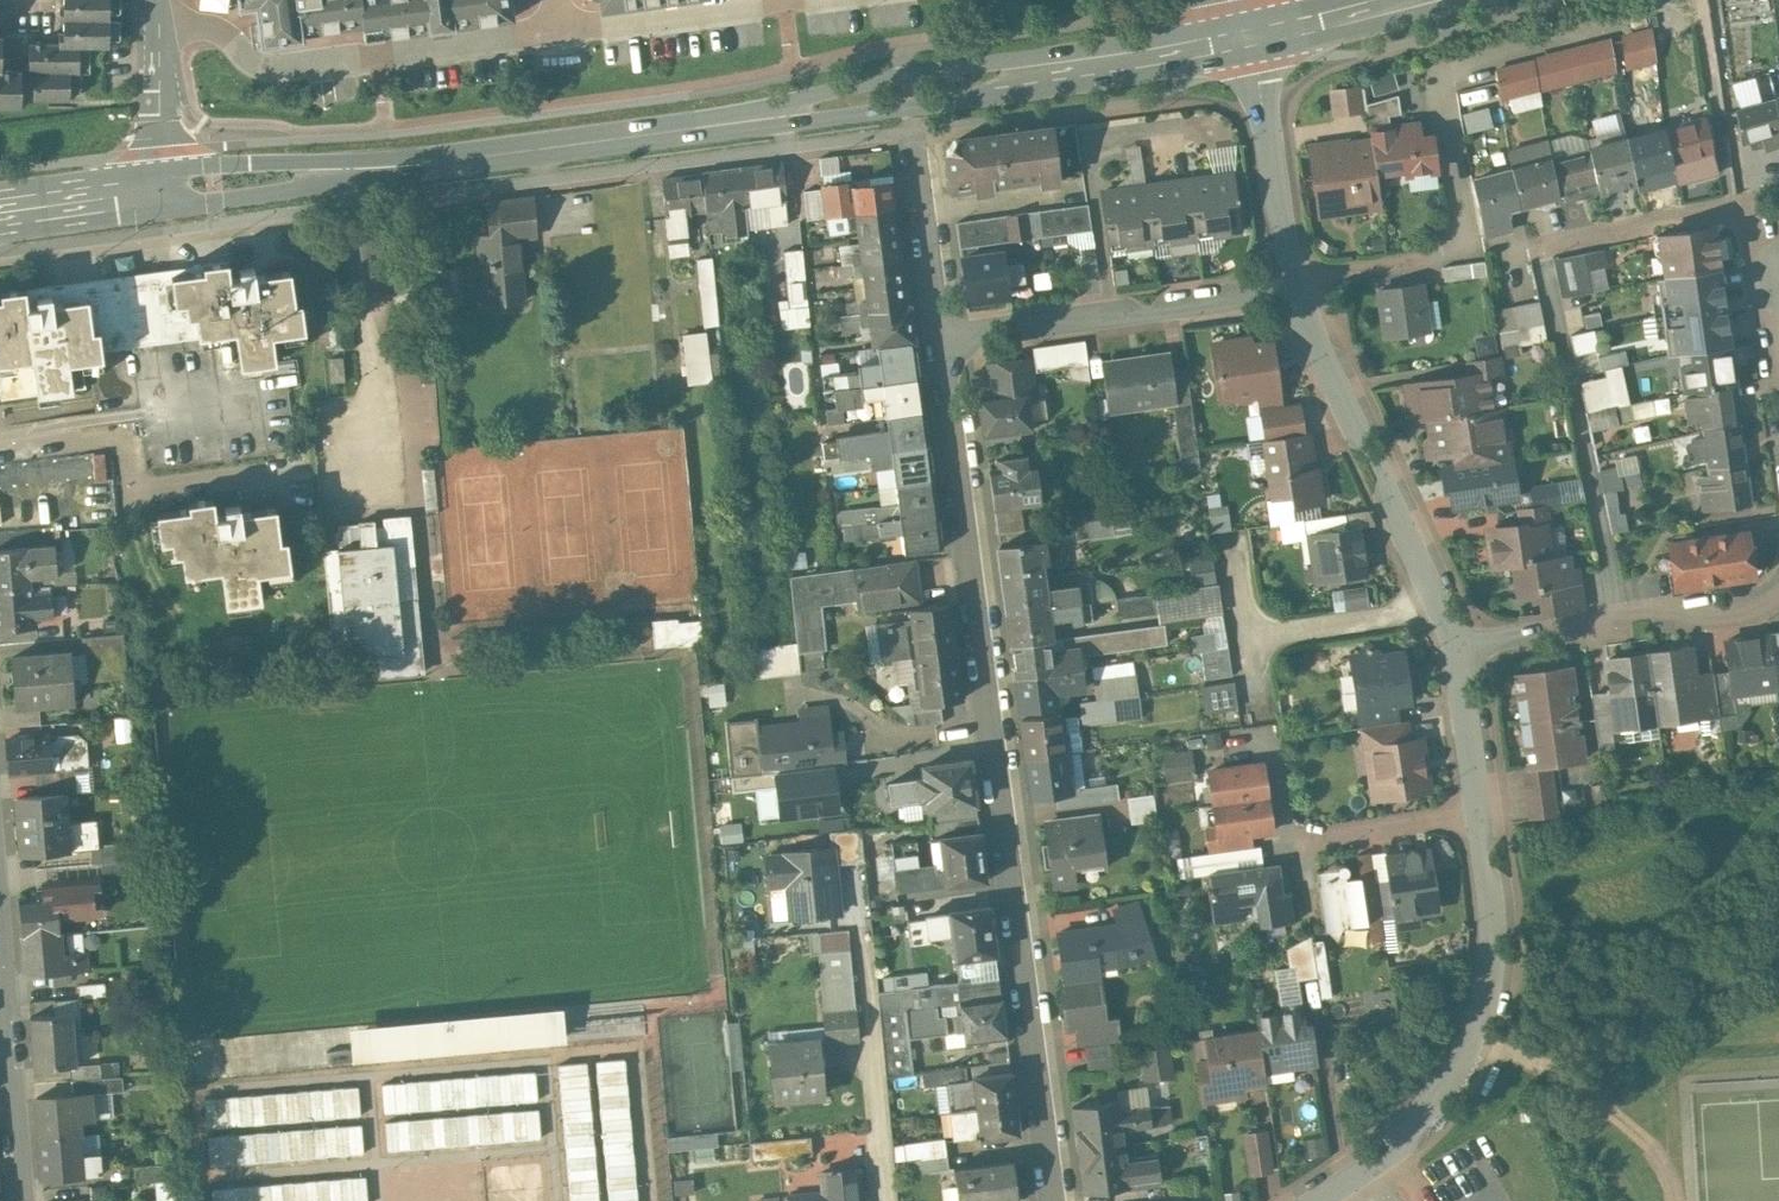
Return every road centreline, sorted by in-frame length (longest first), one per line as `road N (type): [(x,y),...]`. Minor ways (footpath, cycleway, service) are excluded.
road 1 (secondary): [(1244,41),(811,110),(158,192)]
road 2 (residential): [(1051,1200),(938,339)]
road 3 (residential): [(1764,302),(1747,204),(1541,247),(1619,617)]
road 4 (residential): [(1308,1200),(1405,1133),(1436,1099),(1462,1059),(1494,975),(1492,897),(1451,637)]
road 5 (residential): [(159,21),(215,26),(250,66),(450,49),(542,31),(554,19)]
road 6 (residential): [(1451,637),(1298,289)]
road 7 (residential): [(938,339),(1298,289)]
road 8 (residential): [(814,0),(594,25),(554,19)]
road 9 (residential): [(1298,289),(1244,41)]
road 10 (residential): [(18,1200),(0,980)]
road 11 (residential): [(938,339),(912,134)]
road 12 (secondary): [(1411,0),(1244,41)]
road 13 (residential): [(158,192),(159,21)]
road 14 (residential): [(1451,637),(1619,617)]
road 15 (residential): [(1619,617),(1753,606),(1778,590)]
road 16 (secondary): [(158,192),(0,215)]

